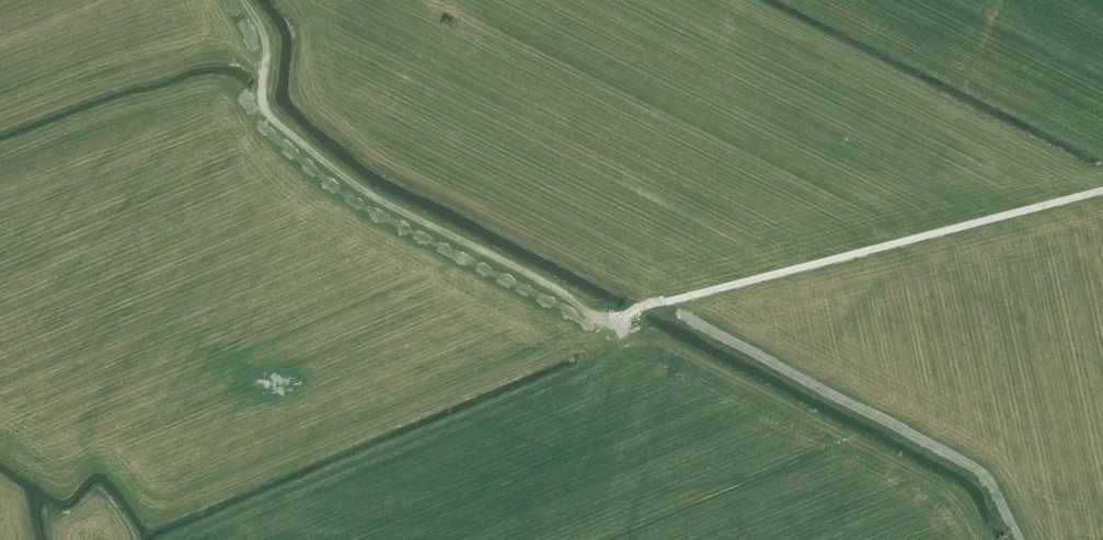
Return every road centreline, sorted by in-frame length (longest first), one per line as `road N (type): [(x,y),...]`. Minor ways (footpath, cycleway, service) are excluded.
road 1 (track): [(1102,190),(598,319),(351,190),(277,134),(265,118),(264,42),(242,0)]

